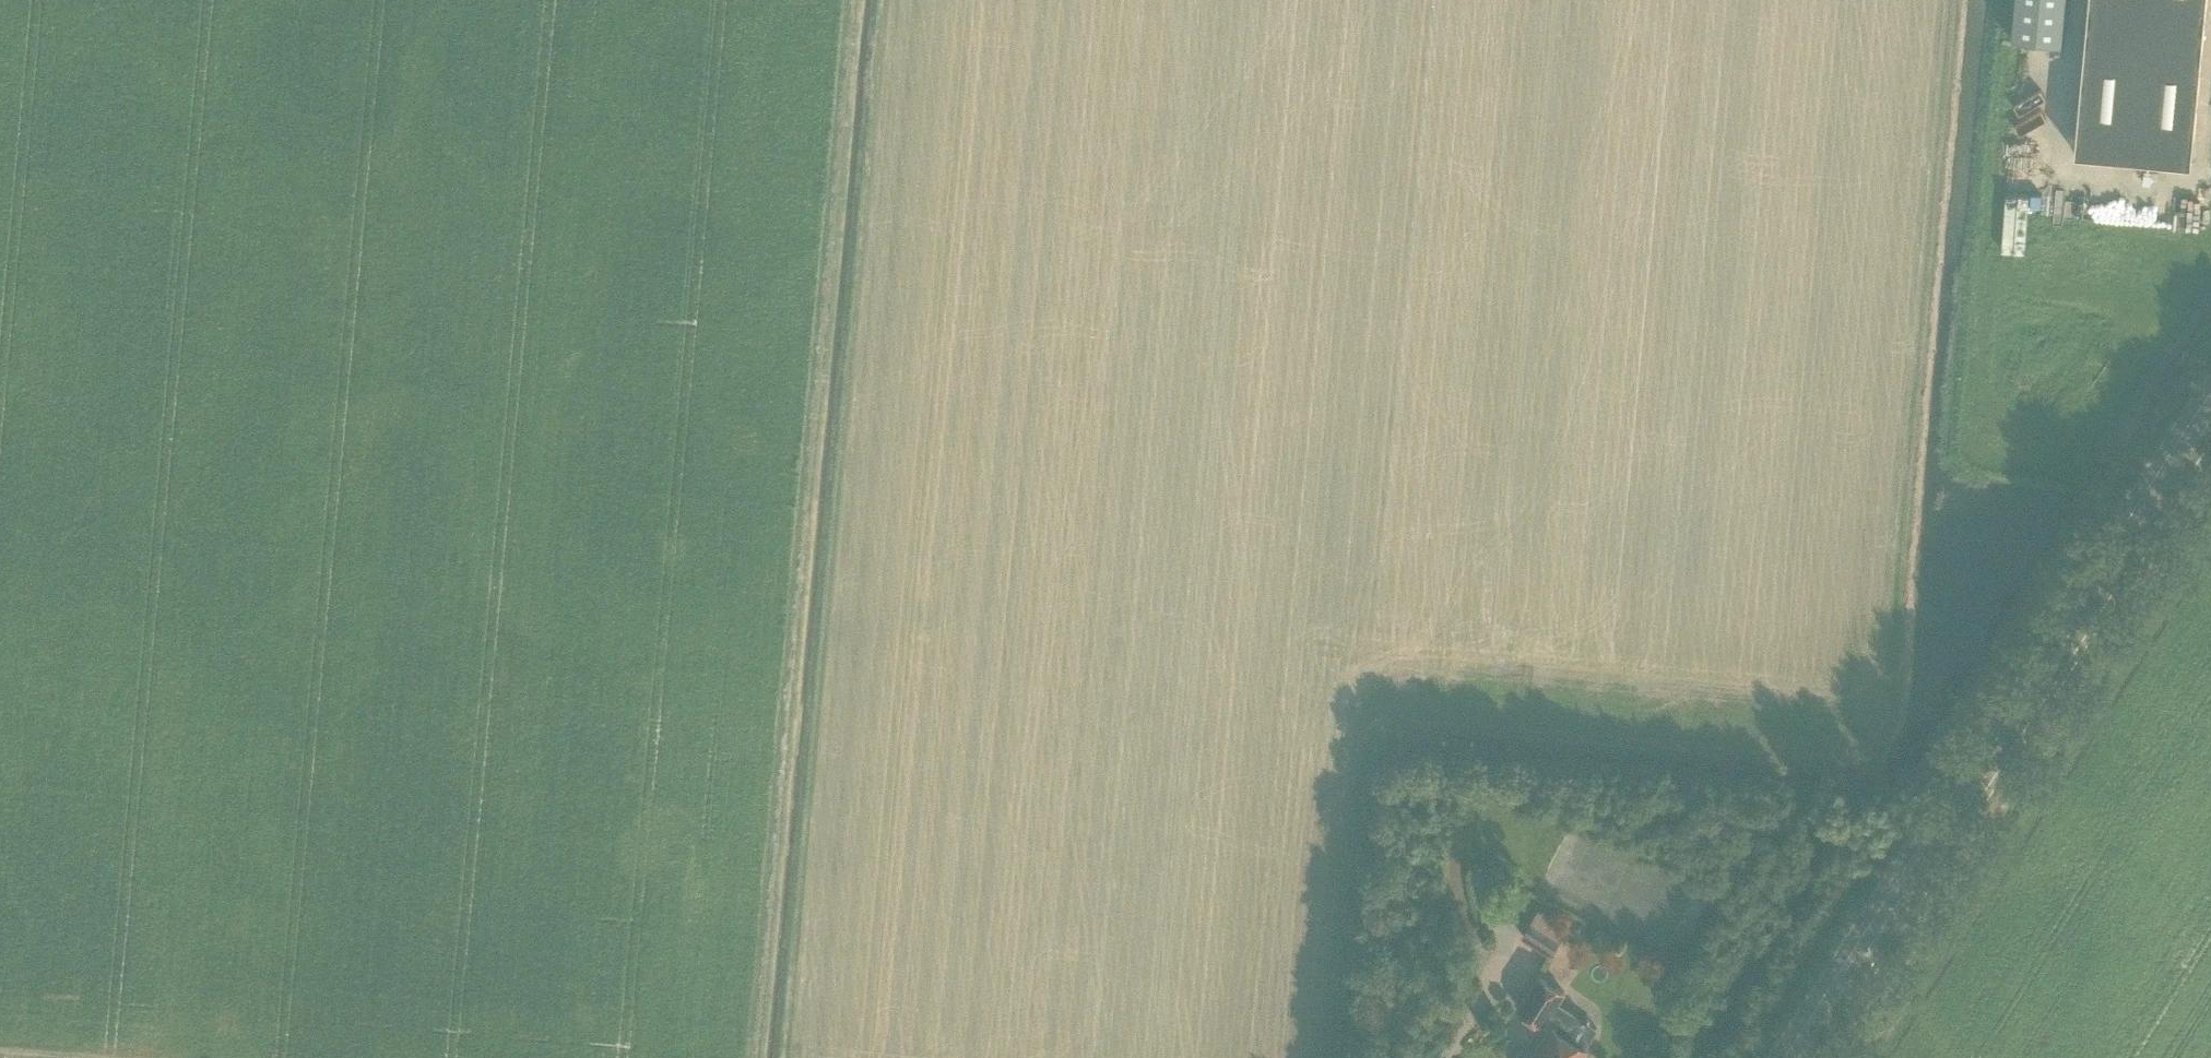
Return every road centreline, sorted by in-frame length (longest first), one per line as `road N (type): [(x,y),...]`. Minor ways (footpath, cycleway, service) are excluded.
road 1 (primary): [(1785,1057),(2022,706),(2210,395)]

